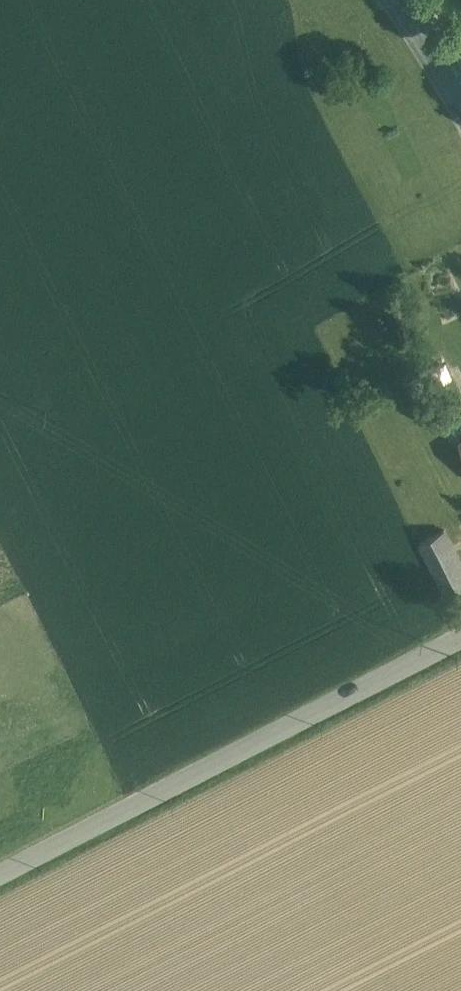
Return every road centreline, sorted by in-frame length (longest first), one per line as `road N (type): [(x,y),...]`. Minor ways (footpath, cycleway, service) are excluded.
road 1 (unclassified): [(0,874),(460,639)]
road 2 (secondary): [(460,107),(395,0)]

